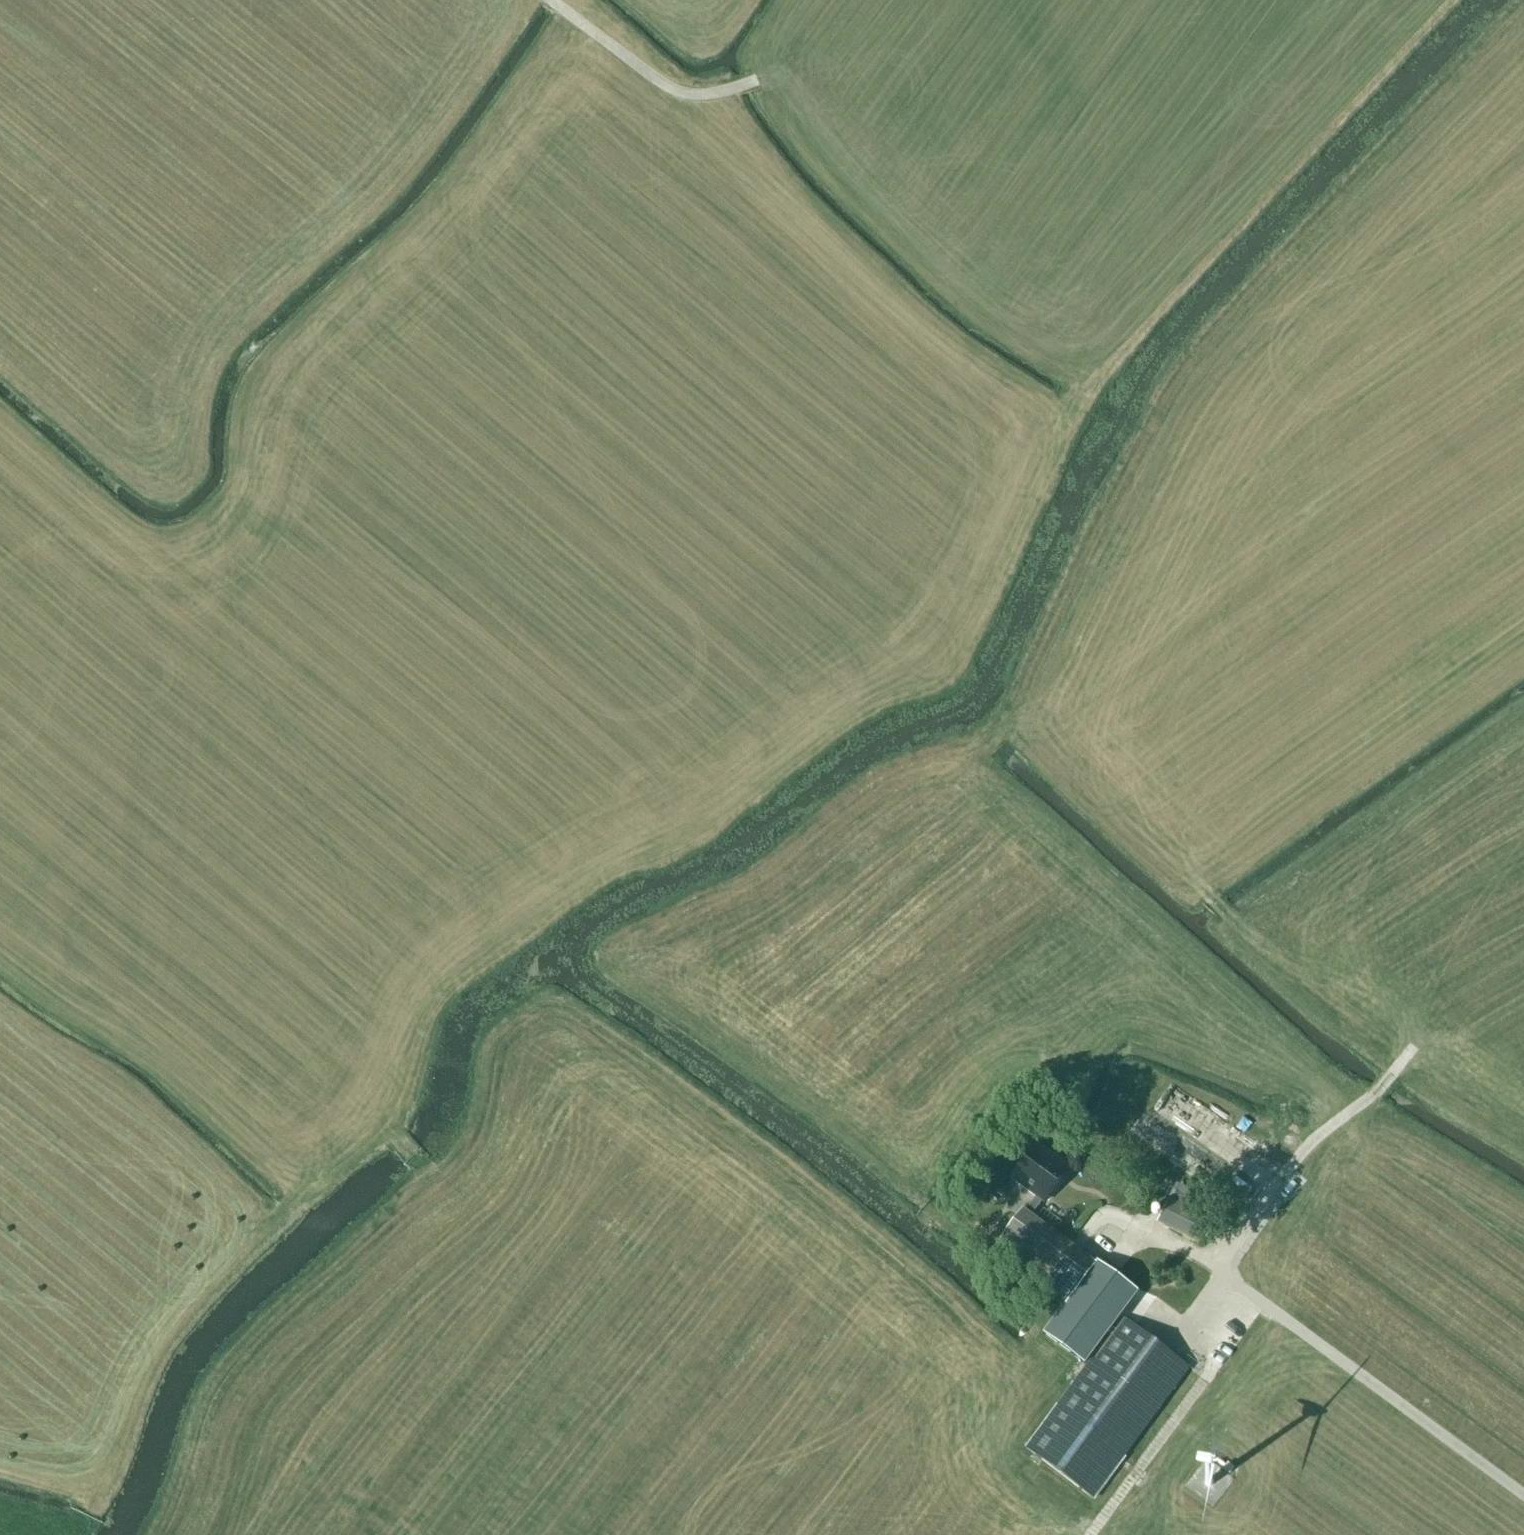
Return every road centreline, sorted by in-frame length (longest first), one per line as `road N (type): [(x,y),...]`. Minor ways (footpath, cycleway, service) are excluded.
road 1 (track): [(552,0),(661,84),(686,93),(757,81)]

